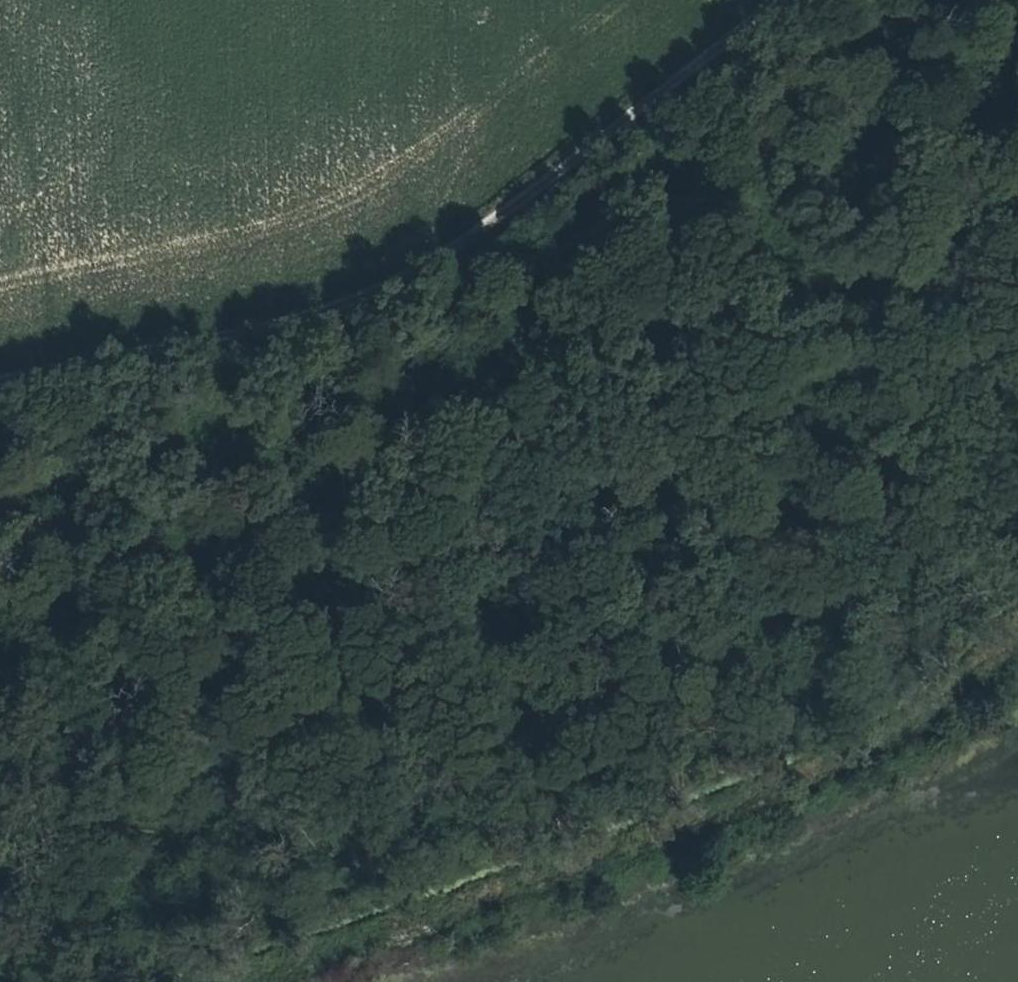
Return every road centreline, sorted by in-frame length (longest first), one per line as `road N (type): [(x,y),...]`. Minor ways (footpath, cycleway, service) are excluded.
road 1 (unclassified): [(0,383),(365,293),(545,181),(749,0)]

